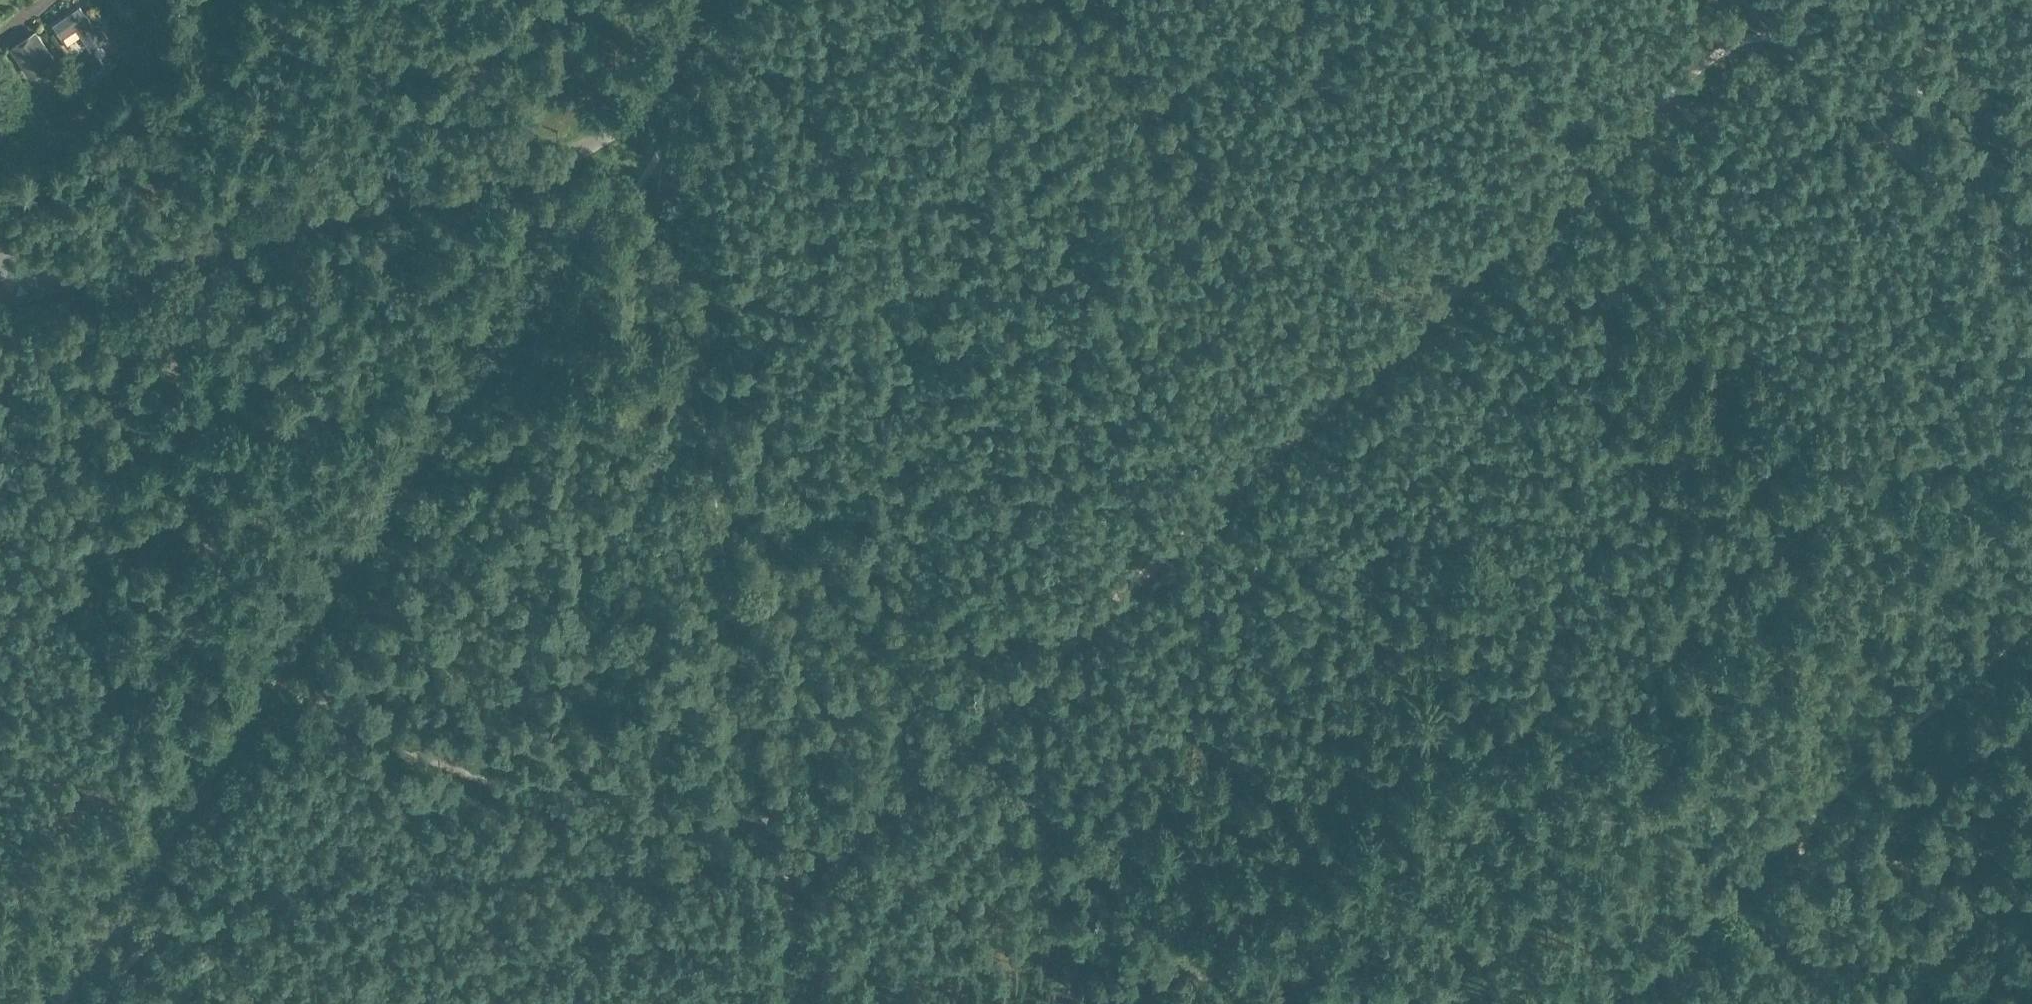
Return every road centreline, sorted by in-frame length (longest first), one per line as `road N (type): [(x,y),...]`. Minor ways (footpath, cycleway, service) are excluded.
road 1 (unclassified): [(35,289),(561,155),(636,107),(705,0)]
road 2 (track): [(706,467),(807,1003)]
road 3 (track): [(706,467),(668,202),(650,169)]

